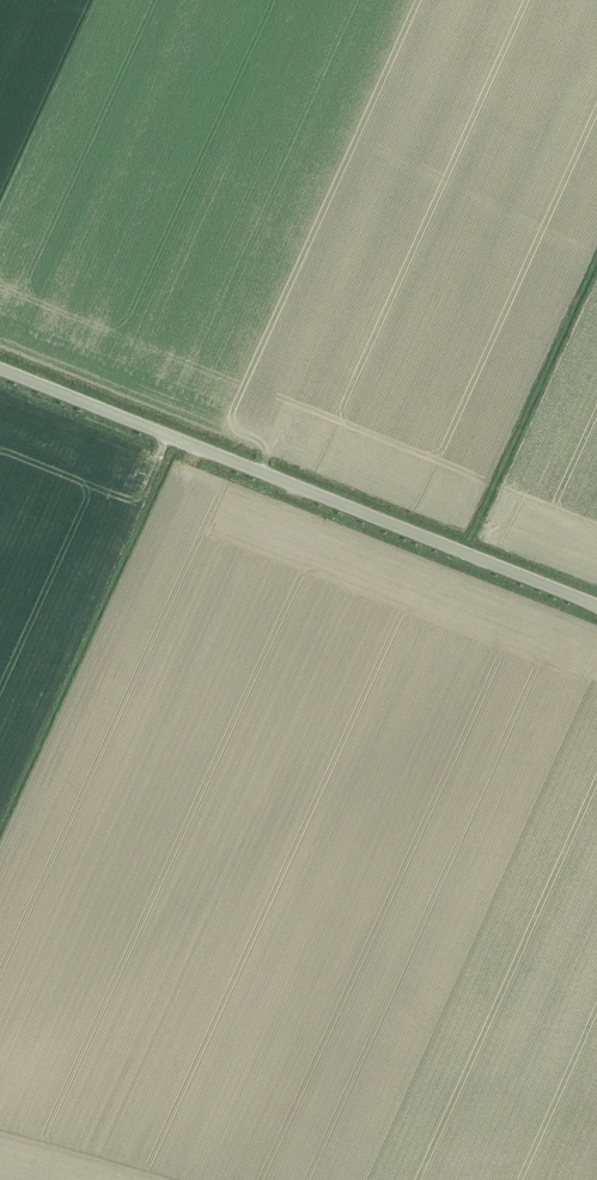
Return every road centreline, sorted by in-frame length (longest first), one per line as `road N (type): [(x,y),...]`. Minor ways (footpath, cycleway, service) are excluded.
road 1 (unclassified): [(596,605),(0,368)]

